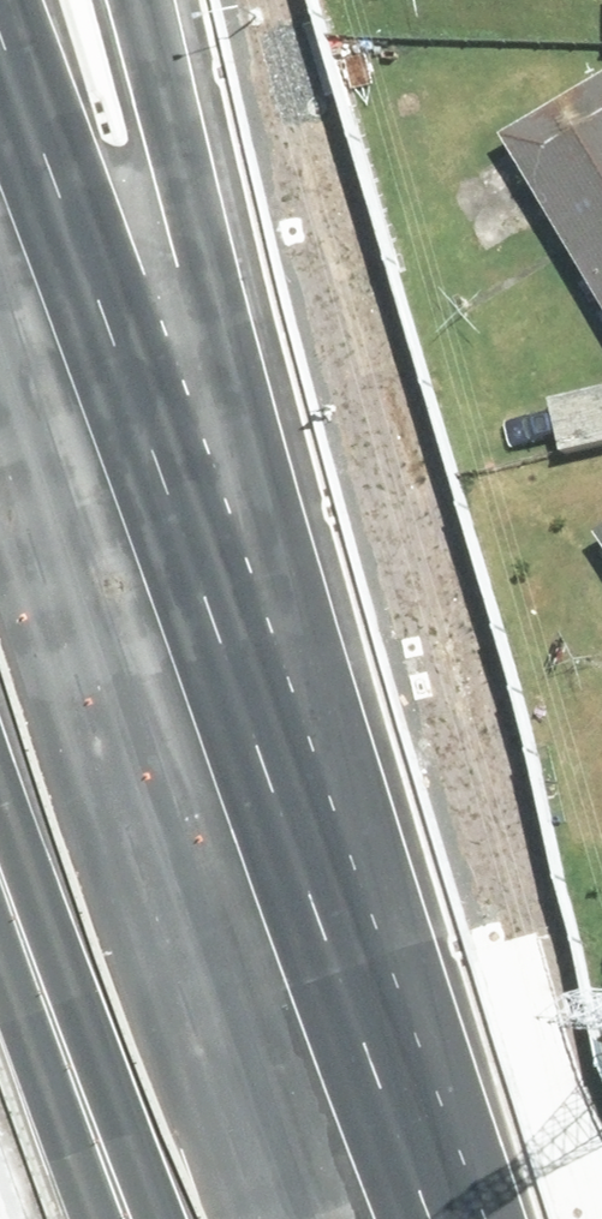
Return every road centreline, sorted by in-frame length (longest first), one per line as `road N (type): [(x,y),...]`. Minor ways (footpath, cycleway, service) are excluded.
road 1 (motorway): [(160,0),(217,208),(327,726),(399,1218)]
road 2 (motorway): [(0,283),(320,1218)]
road 3 (motorway): [(99,1218),(0,942)]

